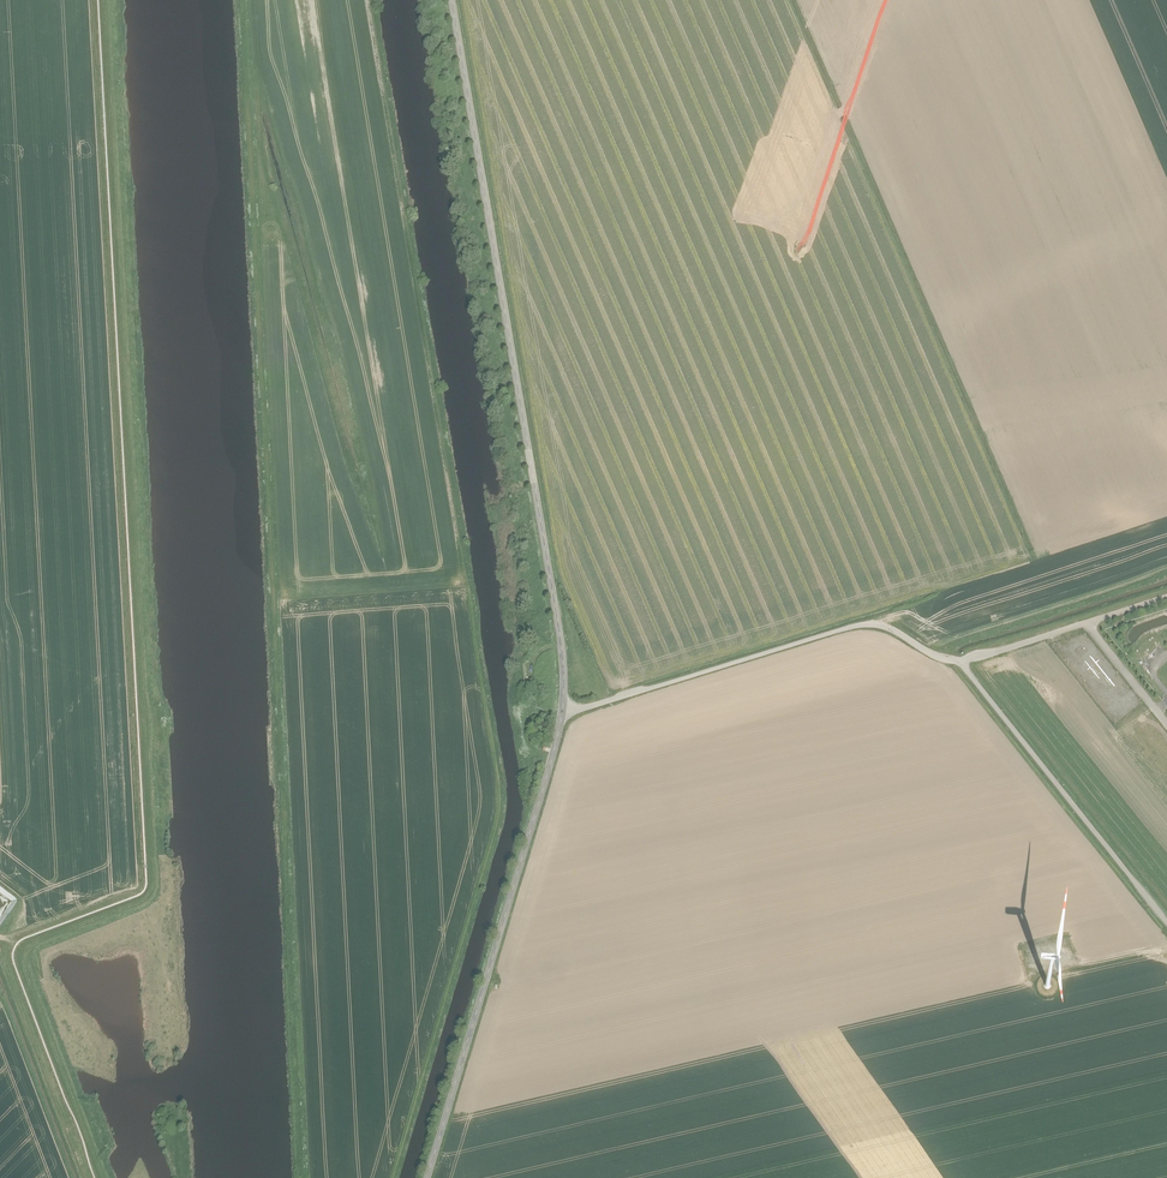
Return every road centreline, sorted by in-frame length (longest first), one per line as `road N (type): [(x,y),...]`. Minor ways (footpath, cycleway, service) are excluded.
road 1 (unclassified): [(1166,924),(960,661),(887,627),(855,626),(563,710)]
road 2 (tertiary): [(453,0),(561,636),(563,710)]
road 3 (tertiary): [(563,710),(427,1177)]

